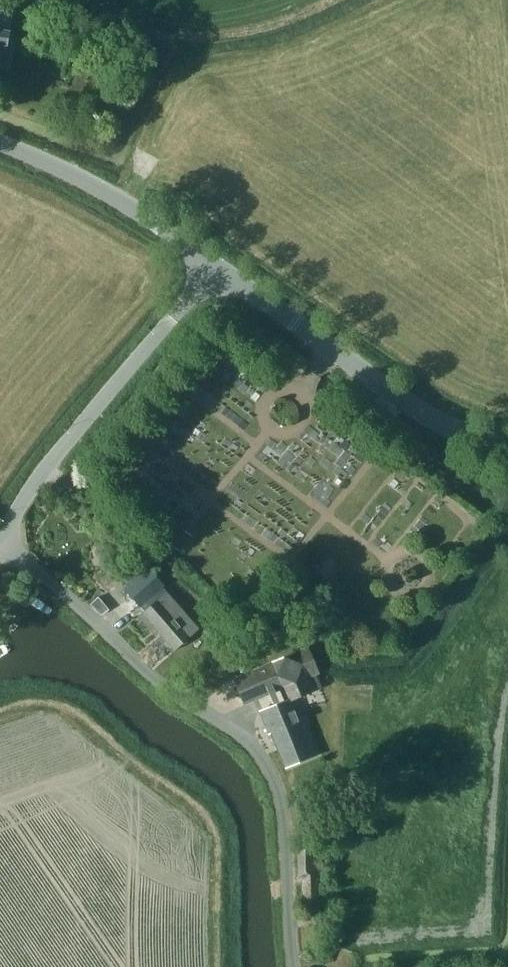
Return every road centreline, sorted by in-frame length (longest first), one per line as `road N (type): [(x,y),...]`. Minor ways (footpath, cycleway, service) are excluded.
road 1 (residential): [(295,966),(285,824),(258,749),(169,691),(1,537)]
road 2 (unclassified): [(1,537),(53,459),(218,268)]
road 3 (unclassified): [(218,268),(427,416),(507,444)]
road 4 (unclassified): [(0,144),(117,200),(218,268)]

